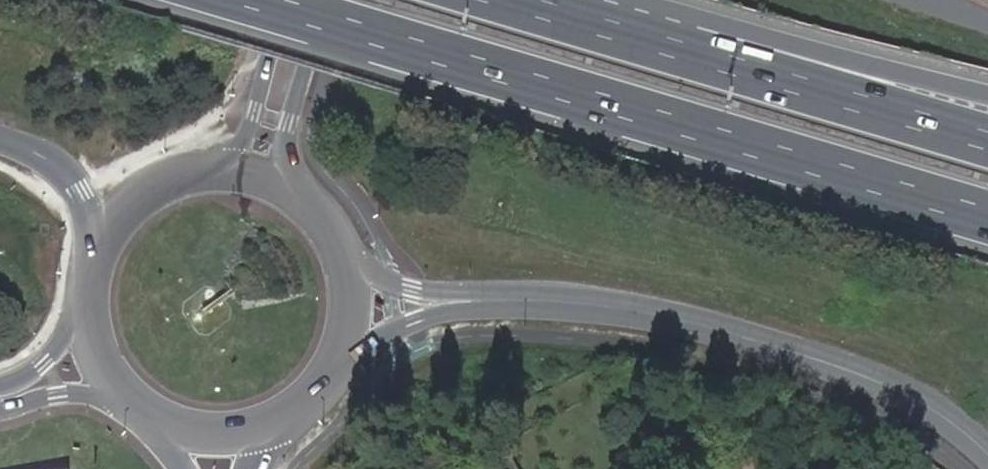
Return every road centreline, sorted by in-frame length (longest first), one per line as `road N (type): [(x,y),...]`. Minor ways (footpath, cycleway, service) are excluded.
road 1 (motorway): [(261,0),(987,215)]
road 2 (secondary): [(465,302),(568,301),(741,336),(920,402),(987,457)]
road 3 (motorway): [(987,140),(532,0)]
road 4 (motorway): [(987,95),(616,0)]
road 5 (tertiary): [(286,0),(249,135),(192,171)]
road 6 (tertiary): [(298,195),(285,145),(326,0)]
road 7 (motorway): [(0,139),(56,165),(78,194),(90,220),(92,260)]
road 8 (secondary): [(328,378),(368,345),(465,302)]
road 9 (secondary): [(152,415),(220,435),(295,411)]
road 10 (tertiary): [(0,410),(80,395),(144,412)]
road 11 (secondary): [(192,171),(130,202),(92,260)]
road 12 (secondary): [(465,302),(401,287),(341,247)]
road 13 (secondary): [(328,378),(348,337),(352,291),(341,247)]
road 14 (secondary): [(86,298),(92,342),(112,381),(144,412)]
road 15 (tertiary): [(86,298),(45,363),(0,388)]

